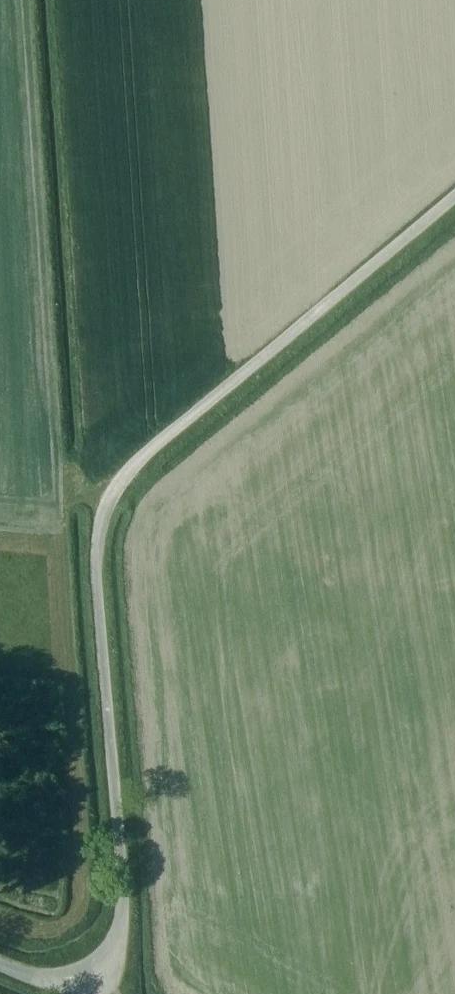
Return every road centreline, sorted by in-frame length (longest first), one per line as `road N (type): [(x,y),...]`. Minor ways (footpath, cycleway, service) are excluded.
road 1 (unclassified): [(0,964),(73,988),(93,987),(115,968),(123,922),(97,527),(129,475),(454,198)]

